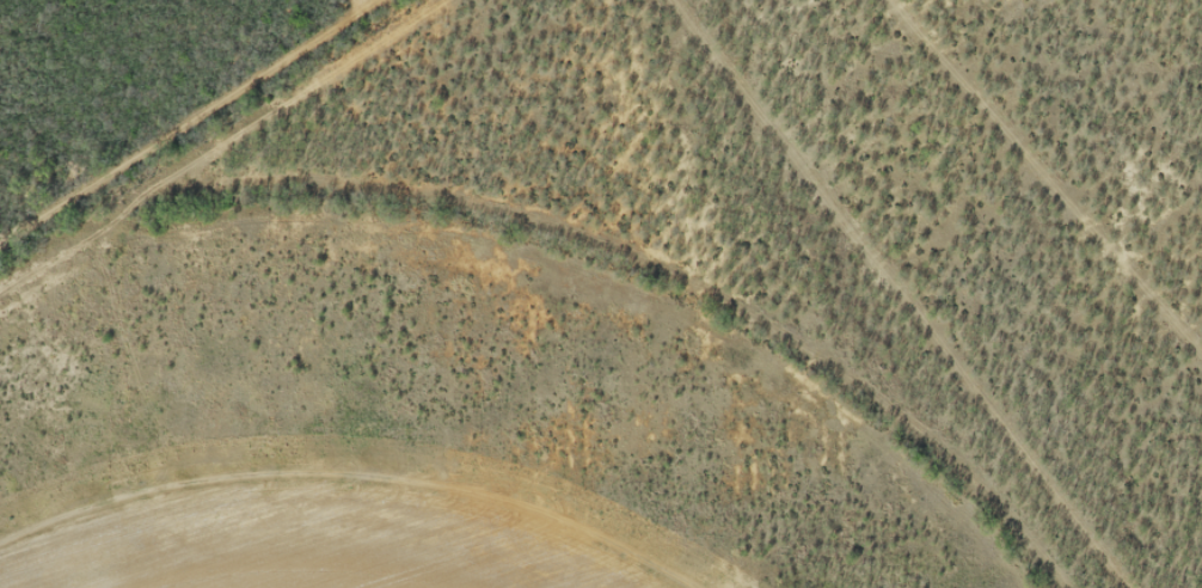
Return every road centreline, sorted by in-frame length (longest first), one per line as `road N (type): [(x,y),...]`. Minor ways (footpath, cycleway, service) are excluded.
road 1 (residential): [(417,0),(343,27),(337,56),(0,272)]

